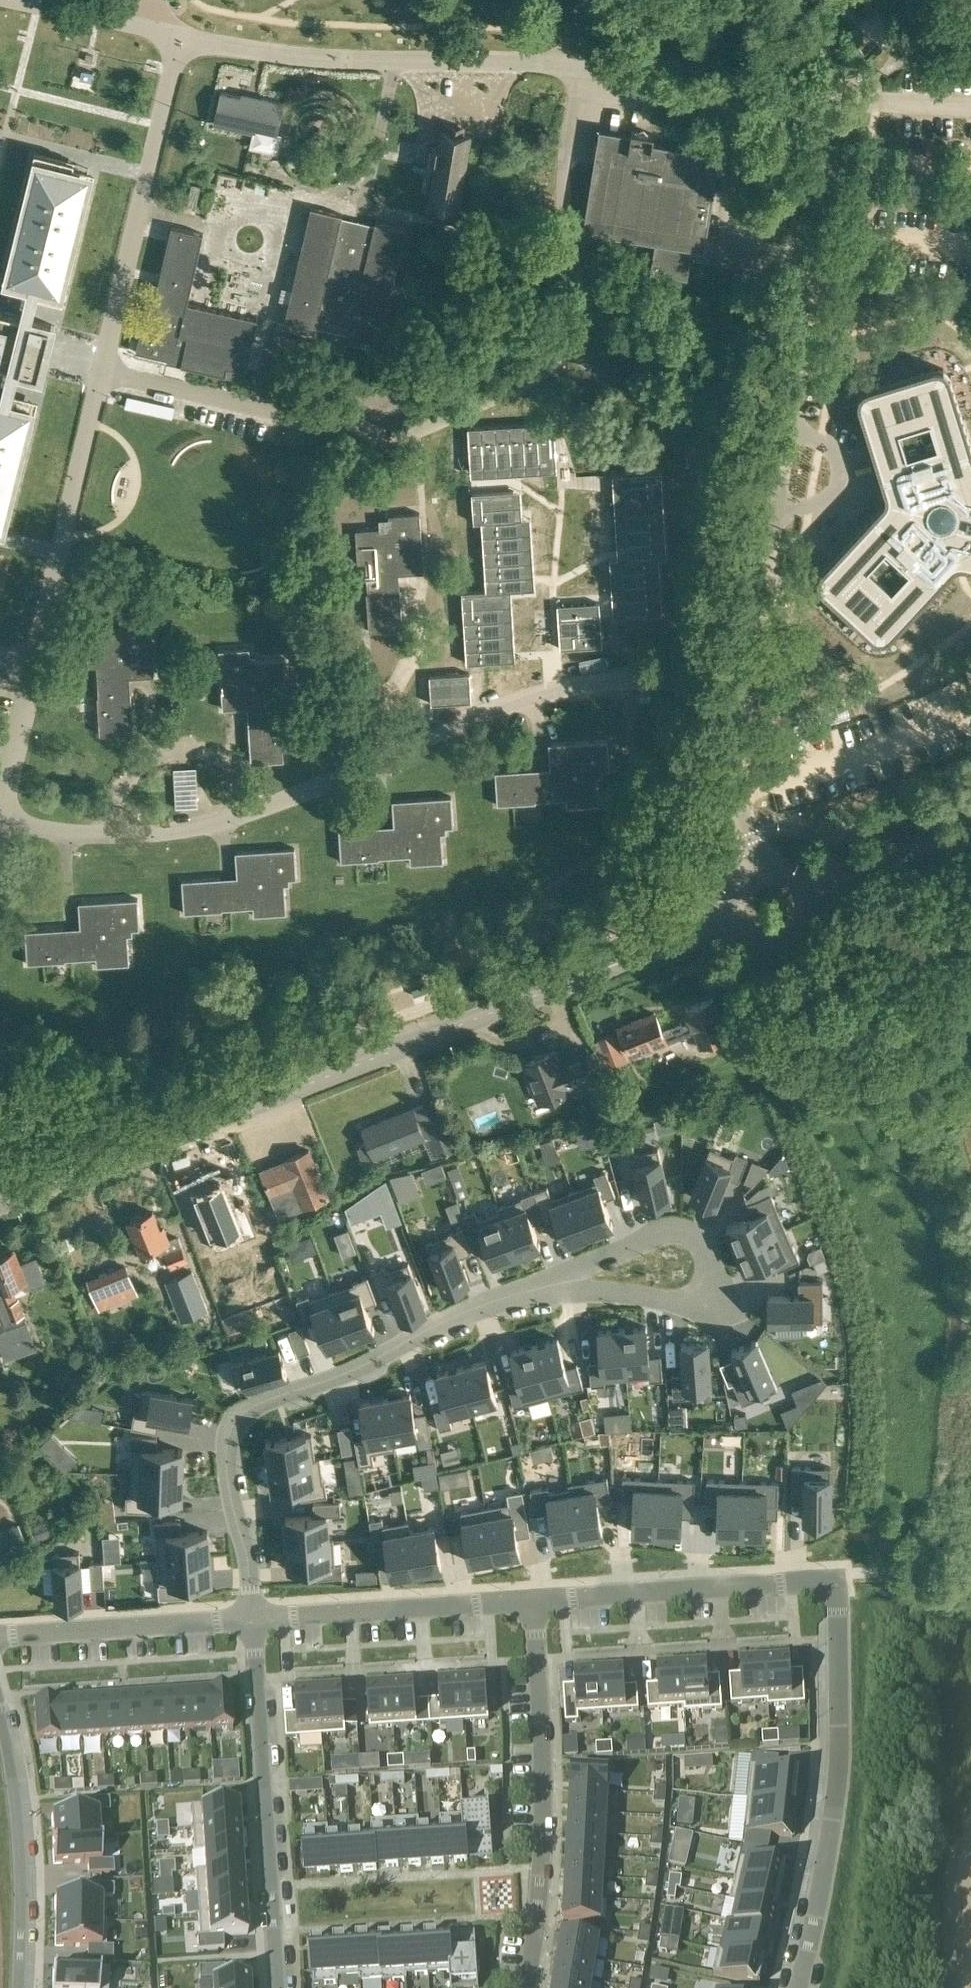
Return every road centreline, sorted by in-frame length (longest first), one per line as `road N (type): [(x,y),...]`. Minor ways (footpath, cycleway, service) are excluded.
road 1 (tertiary): [(0,1205),(738,917)]
road 2 (residential): [(535,1600),(791,1581),(818,1586),(836,1605),(840,1744),(801,1987)]
road 3 (residential): [(252,1619),(228,1473),(236,1421),(517,1294)]
road 4 (residential): [(517,1294),(577,1289),(687,1302),(702,1296),(712,1275),(699,1242),(668,1230),(535,1287)]
road 5 (residential): [(535,1600),(542,1828),(527,1987)]
road 6 (residential): [(252,1619),(276,1987)]
road 7 (residential): [(252,1619),(535,1600)]
road 8 (residential): [(18,1987),(19,1829),(0,1707)]
road 9 (residential): [(0,1636),(252,1619)]
road 10 (tertiary): [(808,884),(970,814)]
road 11 (tertiary): [(808,884),(778,862),(759,864),(734,896),(738,917)]

